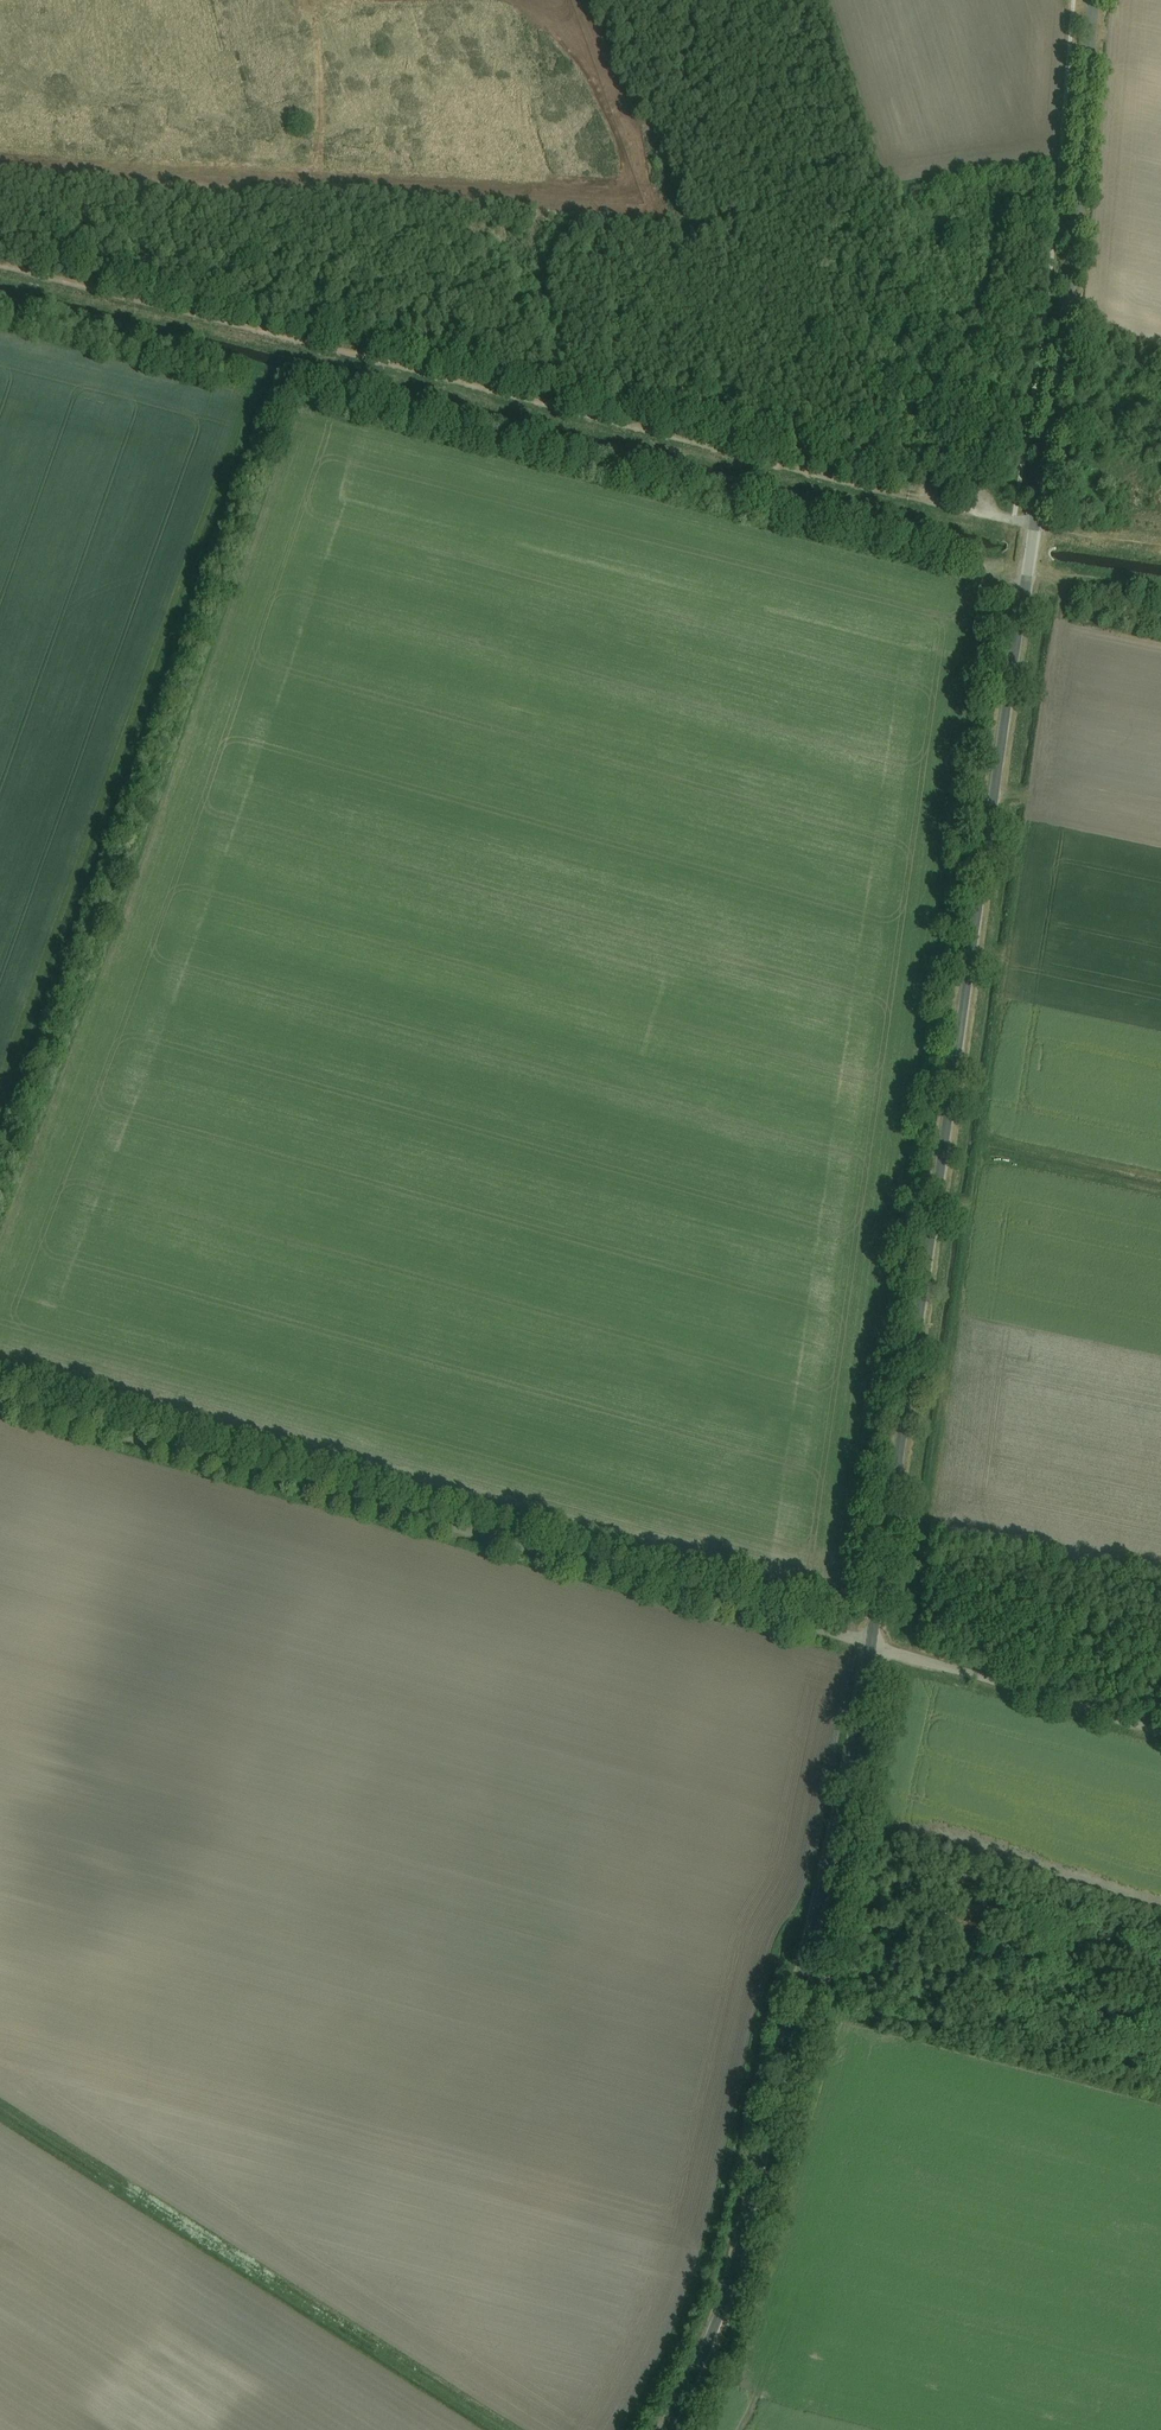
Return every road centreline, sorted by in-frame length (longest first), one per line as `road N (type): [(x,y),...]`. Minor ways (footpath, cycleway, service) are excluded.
road 1 (tertiary): [(875,1643),(1042,530),(1094,0)]
road 2 (unclassified): [(875,1643),(0,1418)]
road 3 (track): [(856,480),(0,264)]
road 4 (tertiary): [(668,2429),(693,2391),(749,2243),(875,1643)]
road 5 (unclassified): [(1160,1730),(875,1643)]
road 6 (track): [(1023,516),(856,480)]

